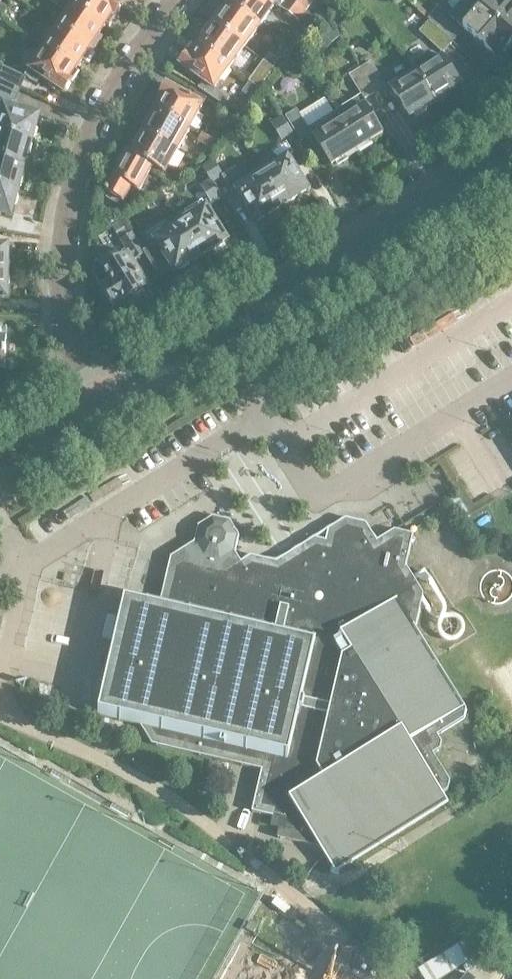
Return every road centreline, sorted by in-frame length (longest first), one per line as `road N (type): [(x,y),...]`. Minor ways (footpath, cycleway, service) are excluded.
road 1 (residential): [(182,0),(108,107),(77,183),(68,331),(108,407)]
road 2 (tertiary): [(310,278),(511,156)]
road 3 (tertiary): [(126,395),(189,370),(277,316),(310,278)]
road 4 (tertiary): [(310,278),(176,351),(126,395)]
road 5 (tertiary): [(0,475),(108,407)]

